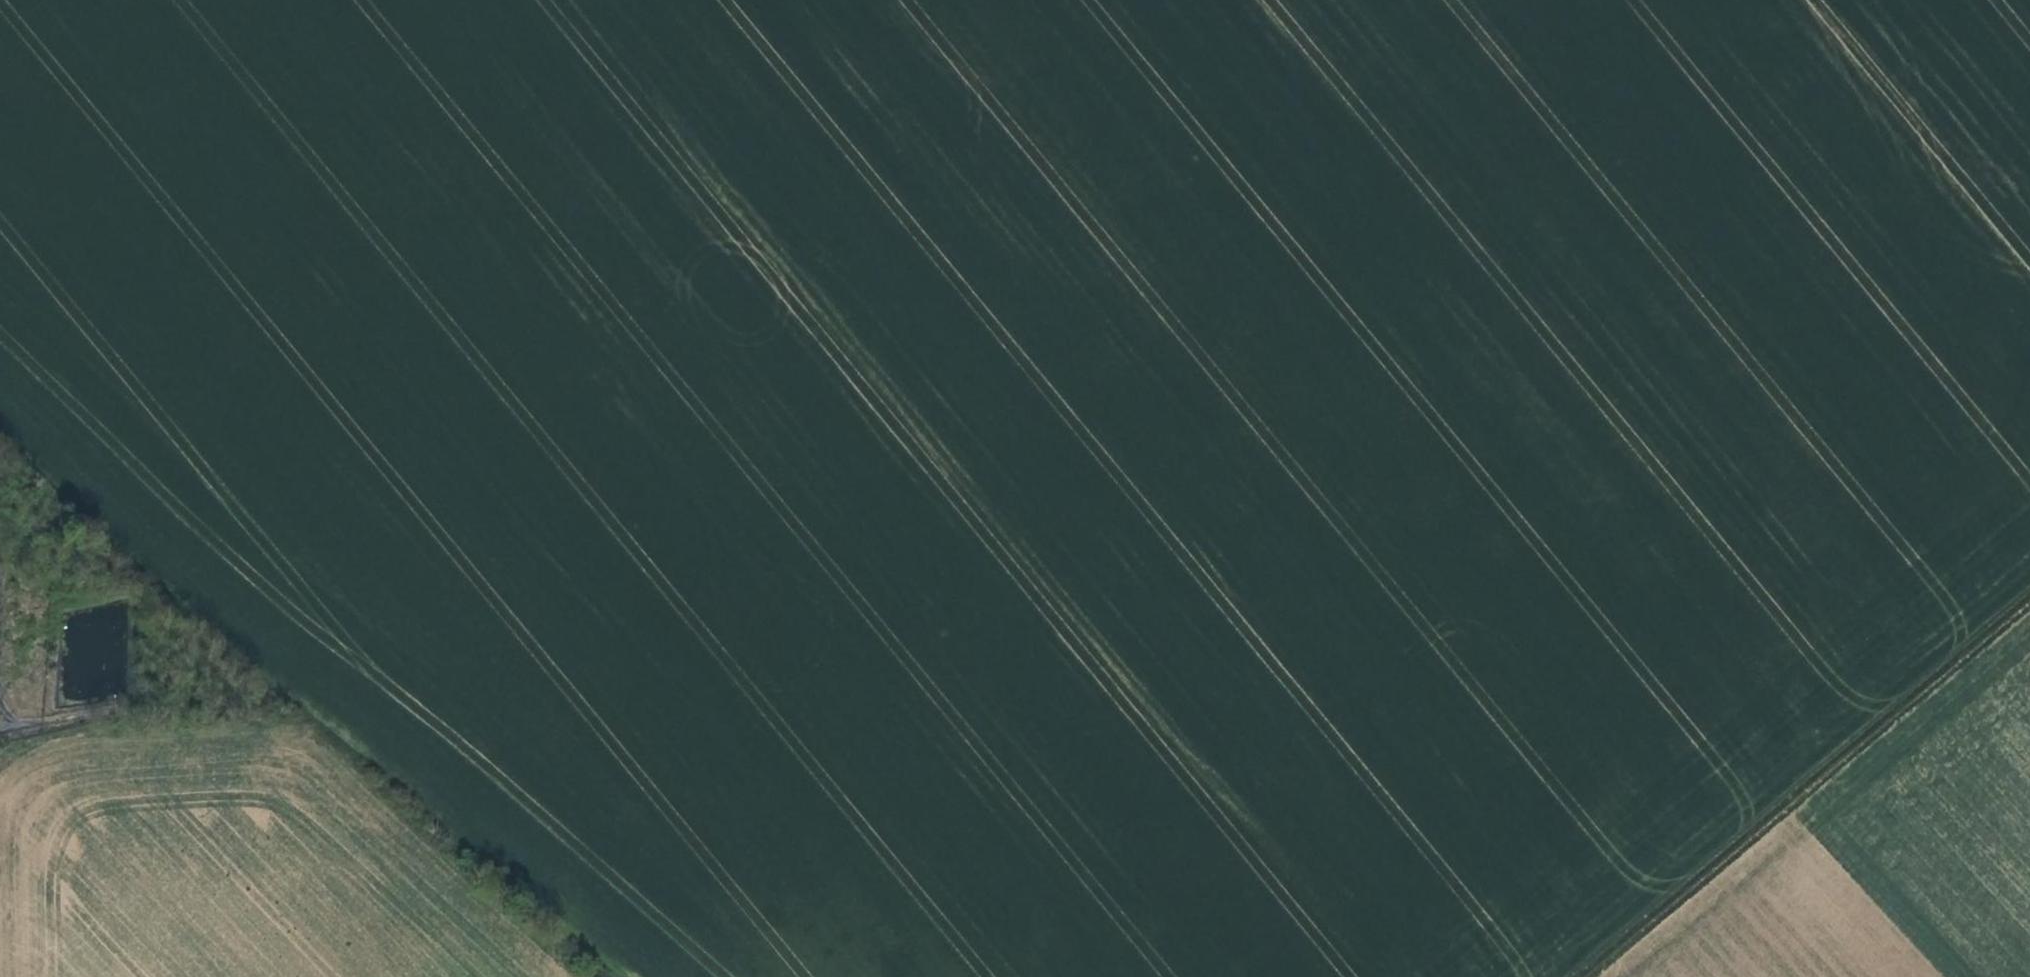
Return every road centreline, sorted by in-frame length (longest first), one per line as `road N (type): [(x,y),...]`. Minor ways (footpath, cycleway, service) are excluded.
road 1 (track): [(1584,976),(2029,601)]

